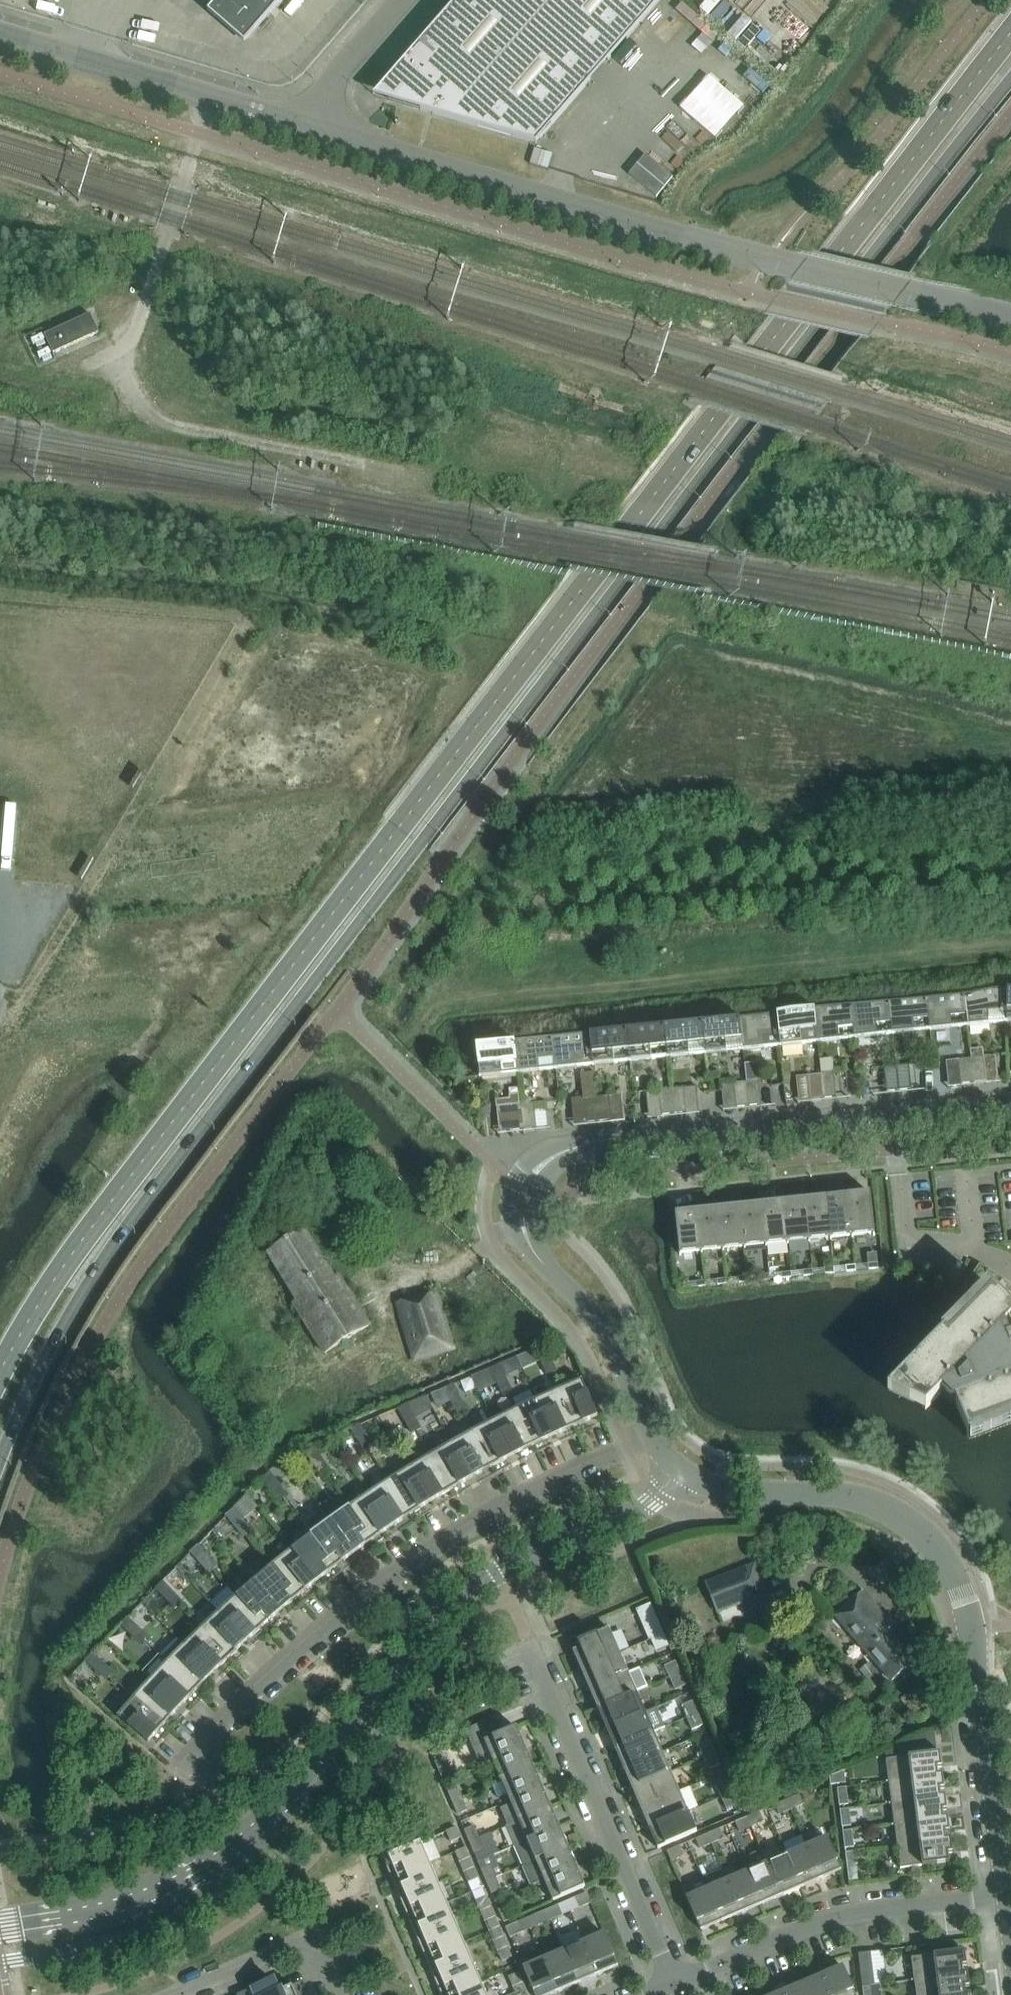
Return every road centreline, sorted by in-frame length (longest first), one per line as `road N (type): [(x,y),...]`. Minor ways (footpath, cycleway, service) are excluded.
road 1 (secondary): [(0,1460),(18,1409),(90,1277),(1010,76)]
road 2 (secondary): [(1010,32),(91,1228),(0,1374)]
road 3 (unclassified): [(1010,318),(719,250),(315,128)]
road 4 (residential): [(1001,1901),(976,1630),(958,1572),(910,1528),(849,1501),(713,1491),(678,1473)]
road 5 (tertiary): [(0,1963),(140,1934),(253,1876),(326,1809),(384,1720),(419,1648)]
road 6 (residential): [(202,1752),(364,1593),(445,1536),(625,1451),(646,1433)]
road 7 (tertiary): [(419,1648),(288,1799),(238,1844),(137,1898),(0,1928)]
road 8 (tertiary): [(1010,1103),(587,1144),(538,1166),(525,1185)]
road 9 (residential): [(671,1990),(851,1917),(1001,1901)]
road 10 (residential): [(671,1990),(546,1671)]
road 11 (unclassified): [(315,128),(0,34)]
road 12 (tertiary): [(419,1648),(495,1573),(657,1501),(678,1473)]
road 13 (tertiary): [(646,1433),(616,1348),(531,1247),(522,1218),(525,1185)]
road 14 (unclassified): [(315,128),(331,81),(401,0)]
road 15 (residential): [(184,1994),(284,1952),(318,1959)]

